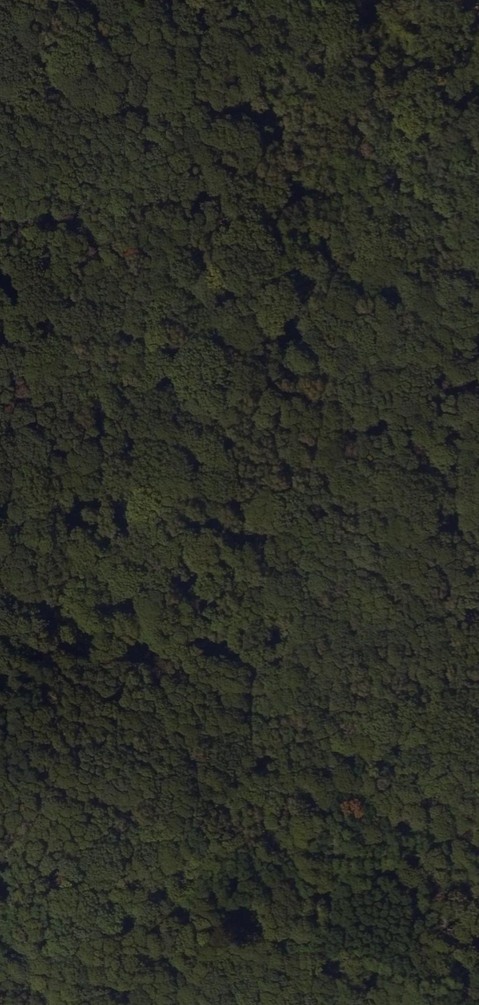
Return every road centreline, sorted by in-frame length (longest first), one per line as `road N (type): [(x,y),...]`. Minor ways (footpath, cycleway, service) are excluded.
road 1 (track): [(0,780),(248,878)]
road 2 (track): [(478,899),(278,888),(248,878)]

